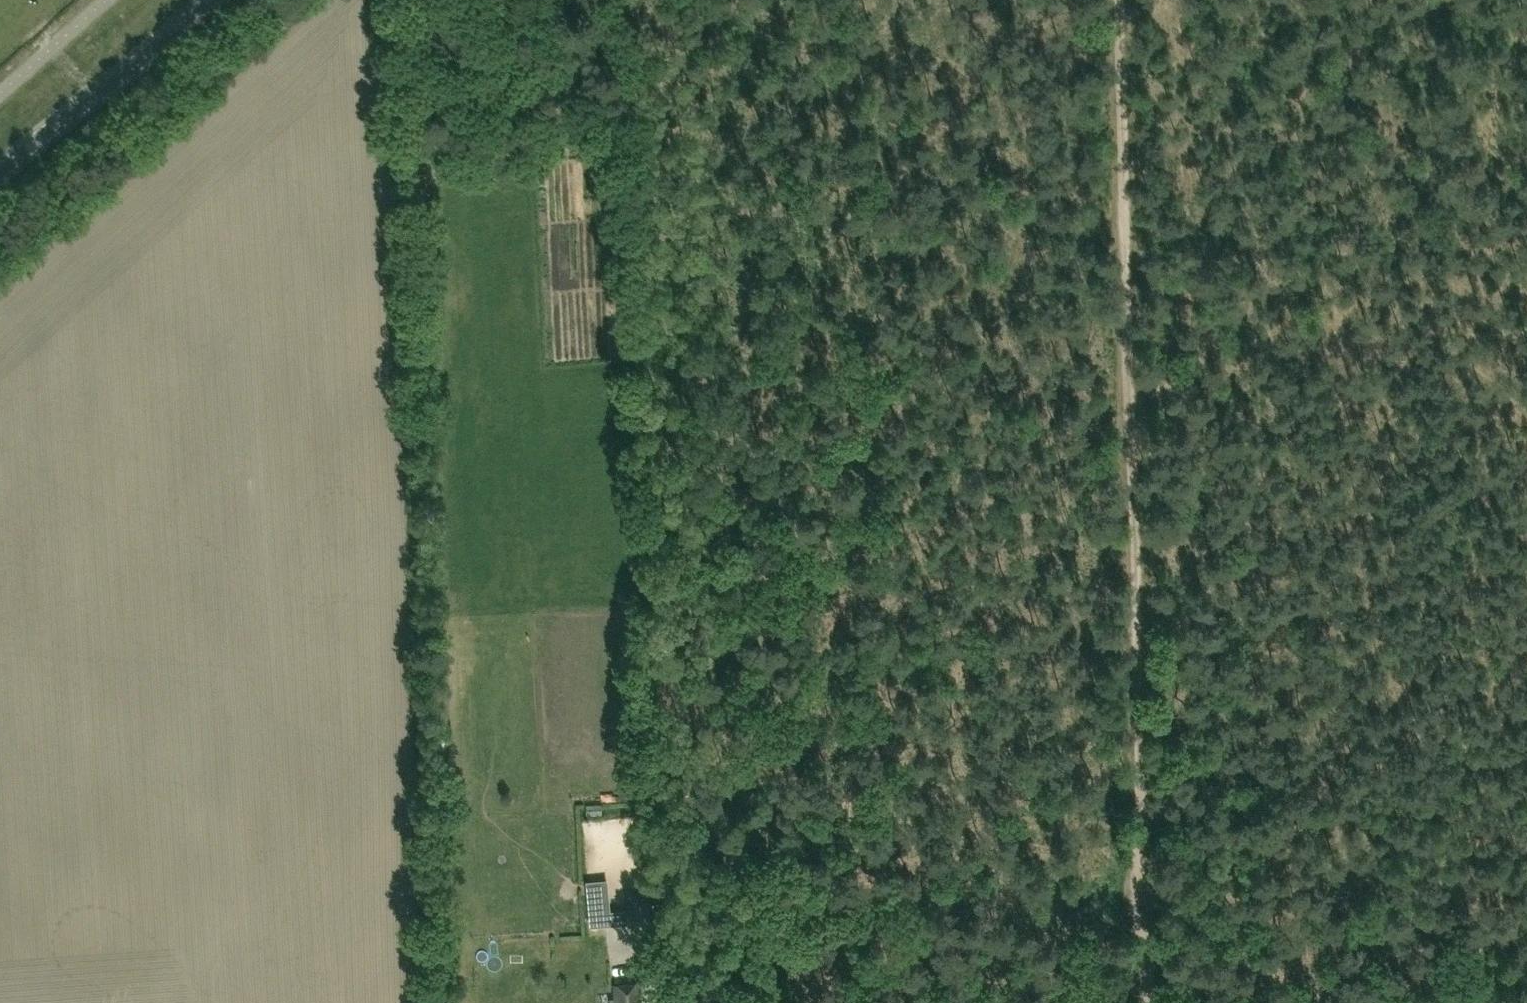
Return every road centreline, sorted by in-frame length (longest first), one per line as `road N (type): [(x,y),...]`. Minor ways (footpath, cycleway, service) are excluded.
road 1 (track): [(1150,1002),(1124,0)]
road 2 (tertiary): [(0,169),(208,0)]

